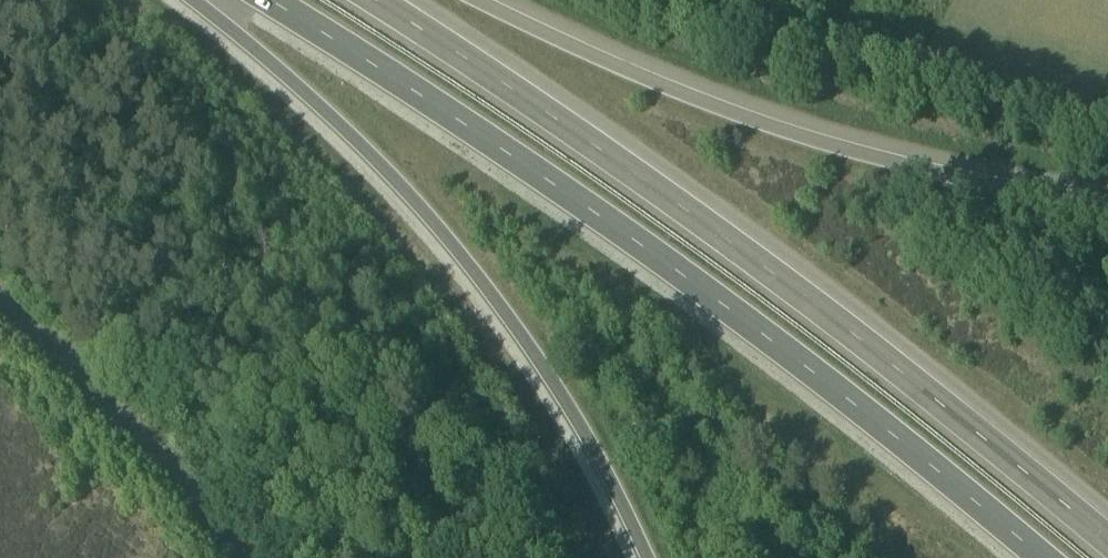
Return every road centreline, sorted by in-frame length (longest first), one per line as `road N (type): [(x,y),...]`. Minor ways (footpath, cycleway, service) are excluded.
road 1 (trunk): [(268,0),(513,158),(724,309),(1039,557)]
road 2 (trunk): [(1107,547),(879,356),(660,193),(375,0)]
road 3 (trunk): [(195,0),(336,119),(489,288),(601,459),(649,557)]
road 4 (trunk): [(1107,205),(891,161),(701,100),(480,0)]
road 5 (unclassified): [(236,557),(75,372),(0,305)]

